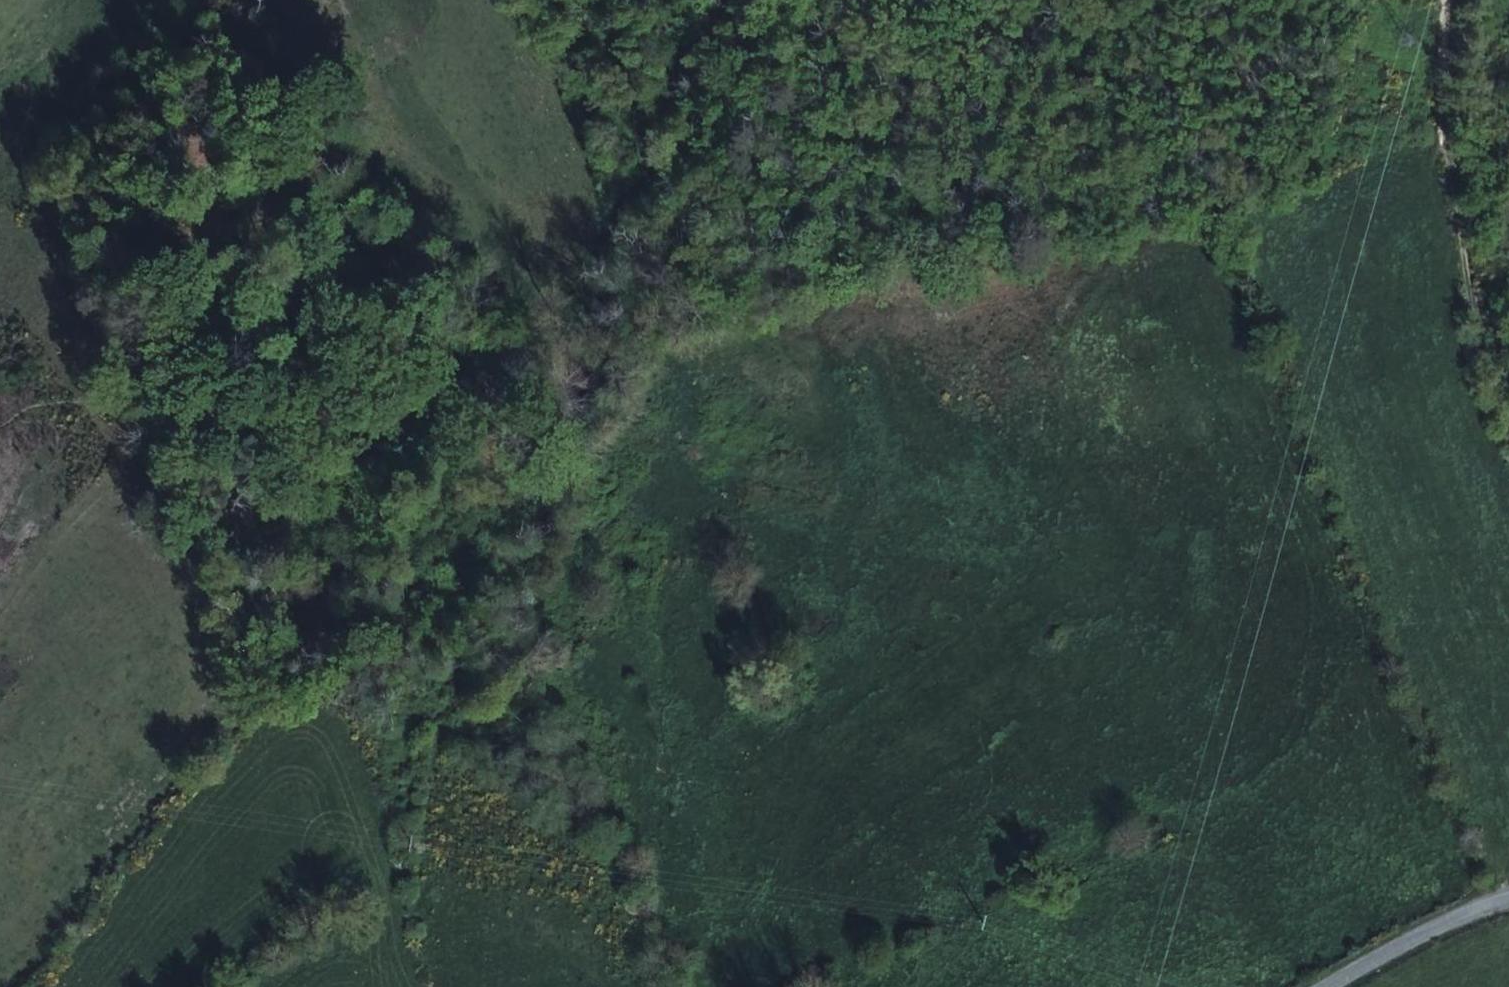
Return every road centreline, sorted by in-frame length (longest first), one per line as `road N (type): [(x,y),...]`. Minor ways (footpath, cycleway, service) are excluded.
road 1 (track): [(1508,450),(1473,366),(1465,0)]
road 2 (unclassified): [(1353,986),(1445,930),(1508,908)]

